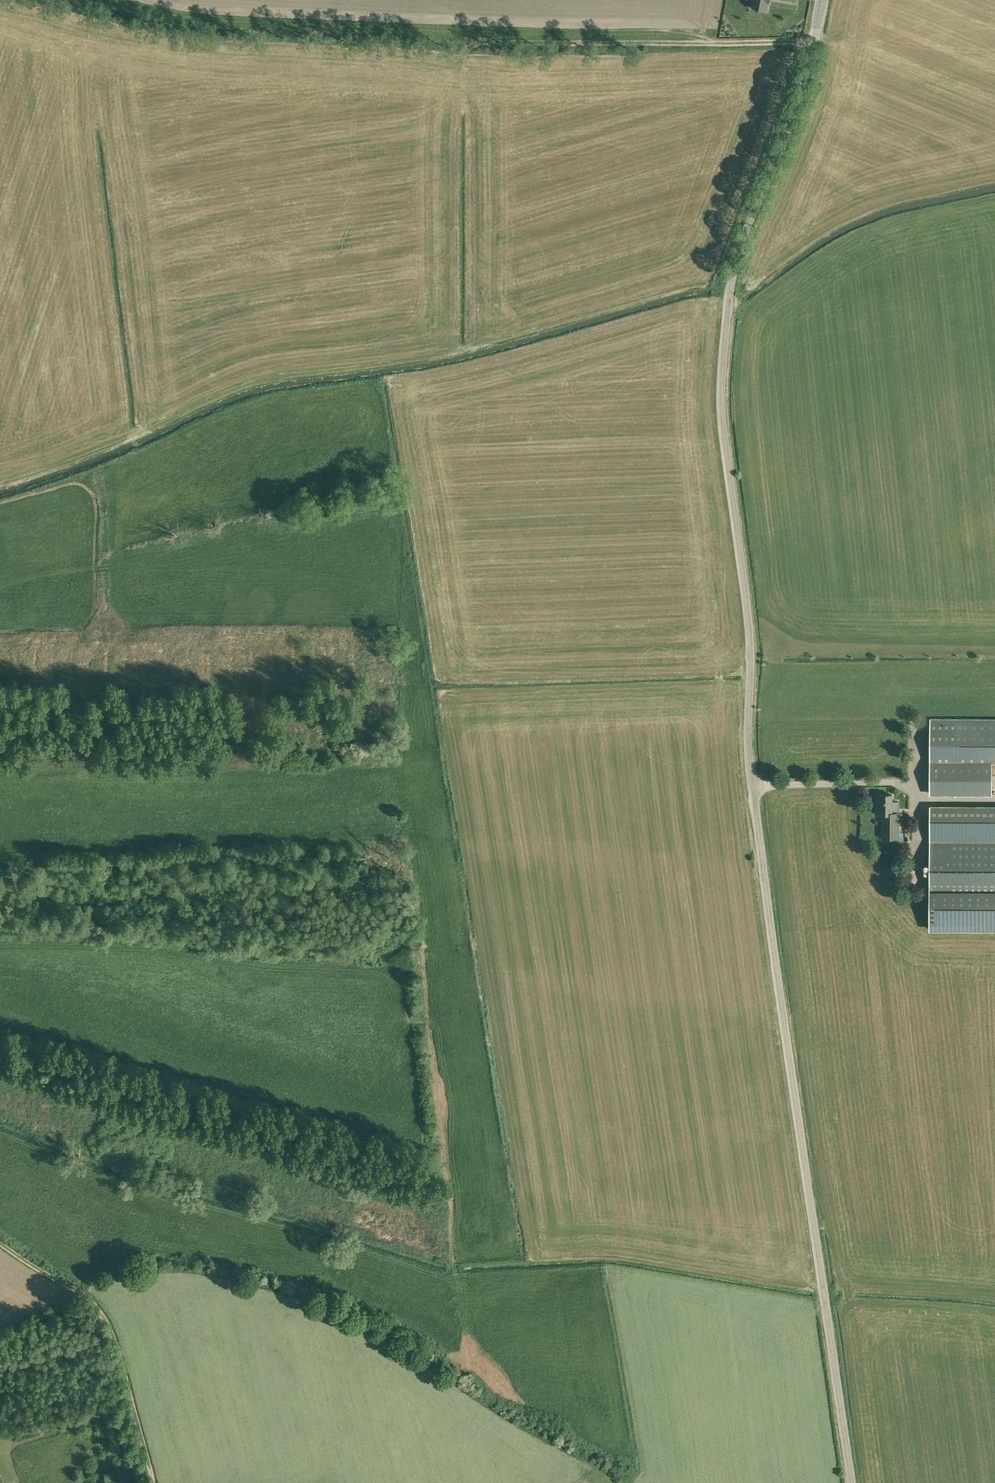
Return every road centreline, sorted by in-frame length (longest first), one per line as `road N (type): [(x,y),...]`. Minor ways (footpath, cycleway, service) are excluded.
road 1 (unclassified): [(852,1482),(753,786),(753,658),(722,391),(737,261),(777,167),(822,0)]
road 2 (track): [(0,1242),(104,1314),(120,1346),(153,1482)]

